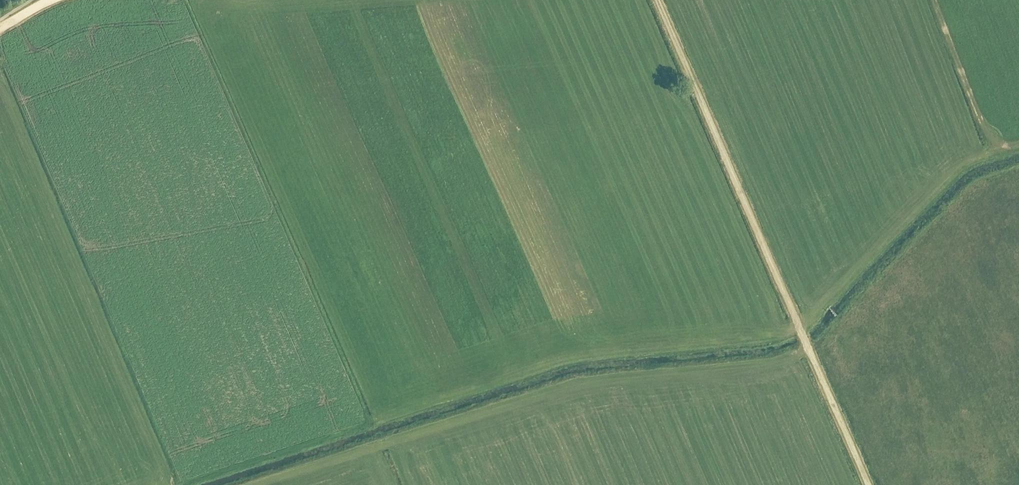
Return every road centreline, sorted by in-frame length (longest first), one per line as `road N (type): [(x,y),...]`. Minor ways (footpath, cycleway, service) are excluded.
road 1 (track): [(868,484),(659,0)]

